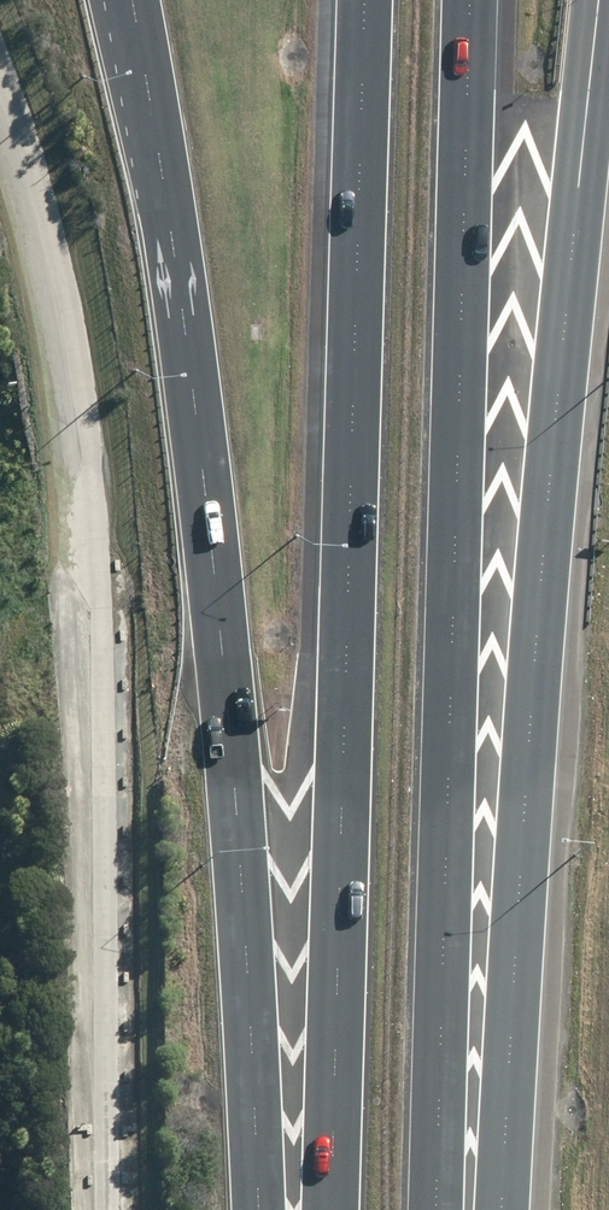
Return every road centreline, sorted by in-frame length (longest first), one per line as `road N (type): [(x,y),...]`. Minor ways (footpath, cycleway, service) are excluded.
road 1 (motorway): [(269,1209),(194,390),(128,0)]
road 2 (motorway): [(601,0),(474,1209)]
road 3 (motorway): [(318,1209),(341,913),(366,0)]
road 4 (motorway): [(473,0),(452,772),(461,1209)]

